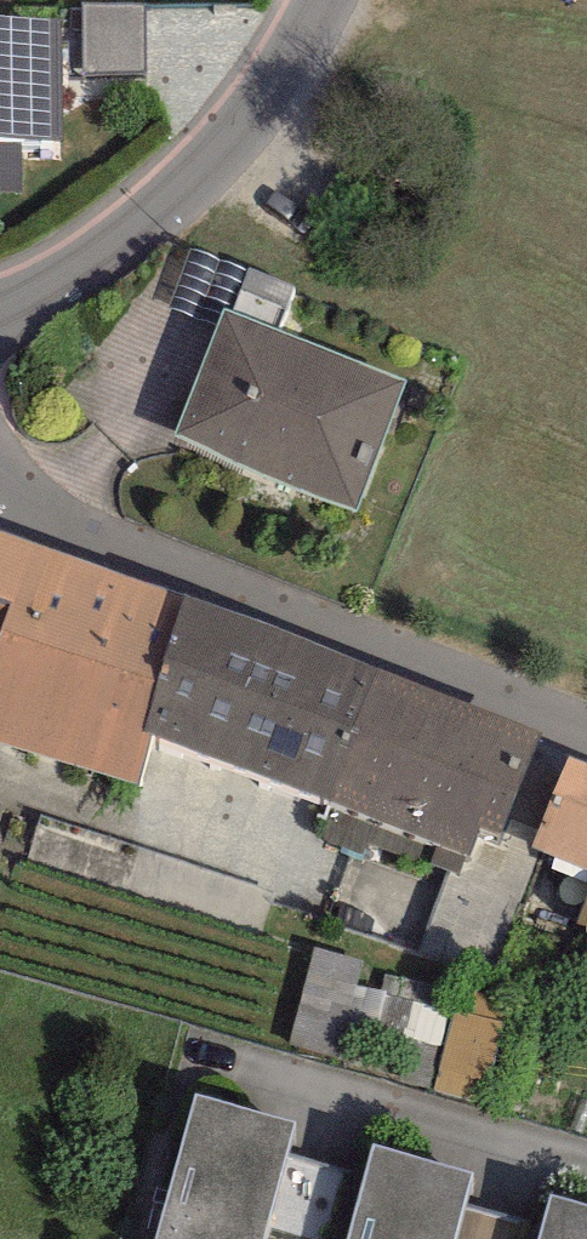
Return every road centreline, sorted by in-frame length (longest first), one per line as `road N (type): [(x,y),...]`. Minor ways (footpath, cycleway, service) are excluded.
road 1 (residential): [(0,487),(167,566),(586,733)]
road 2 (unclassified): [(0,314),(160,215),(300,44),(320,0)]

